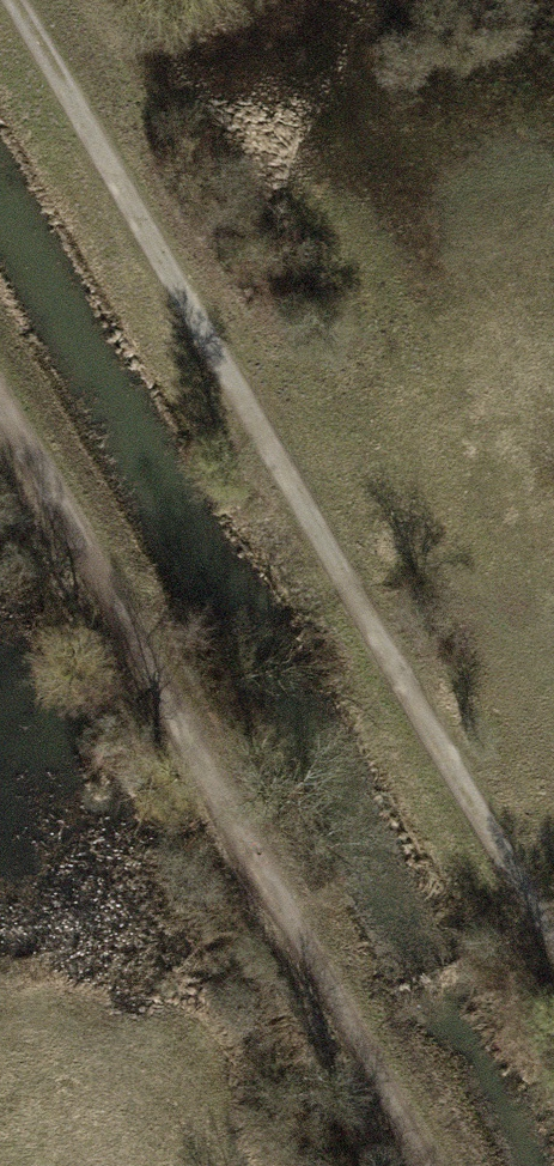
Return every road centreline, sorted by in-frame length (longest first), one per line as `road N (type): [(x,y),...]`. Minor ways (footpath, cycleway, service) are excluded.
road 1 (track): [(16,0),(553,948)]
road 2 (track): [(0,402),(433,1165)]

